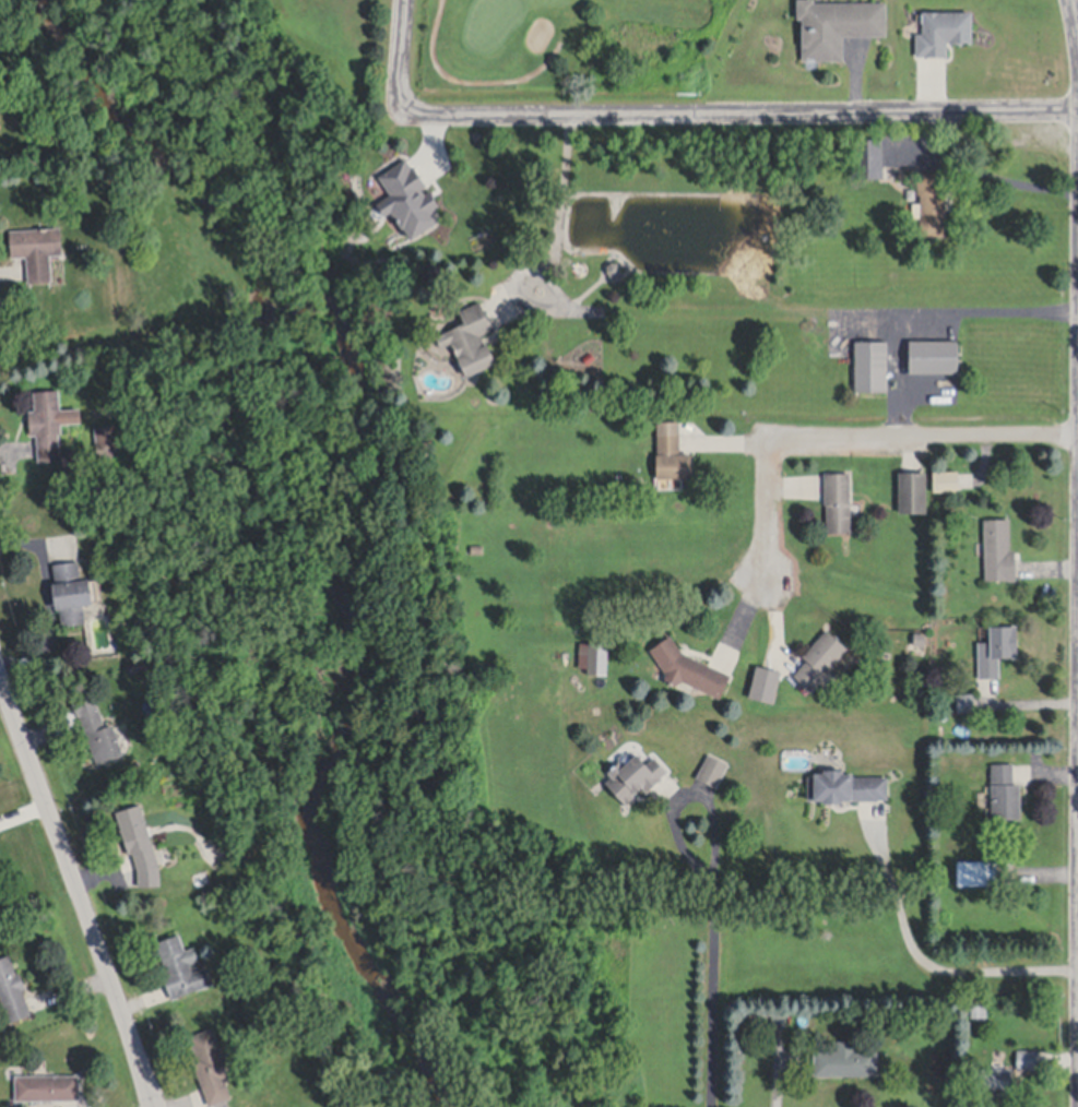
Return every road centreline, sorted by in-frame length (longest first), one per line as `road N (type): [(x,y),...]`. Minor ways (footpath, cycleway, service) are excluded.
road 1 (residential): [(1077,115),(429,120),(411,117),(400,99),(406,0)]
road 2 (residential): [(155,1106),(0,676)]
road 3 (residential): [(1077,438),(779,443),(767,471),(767,580)]

